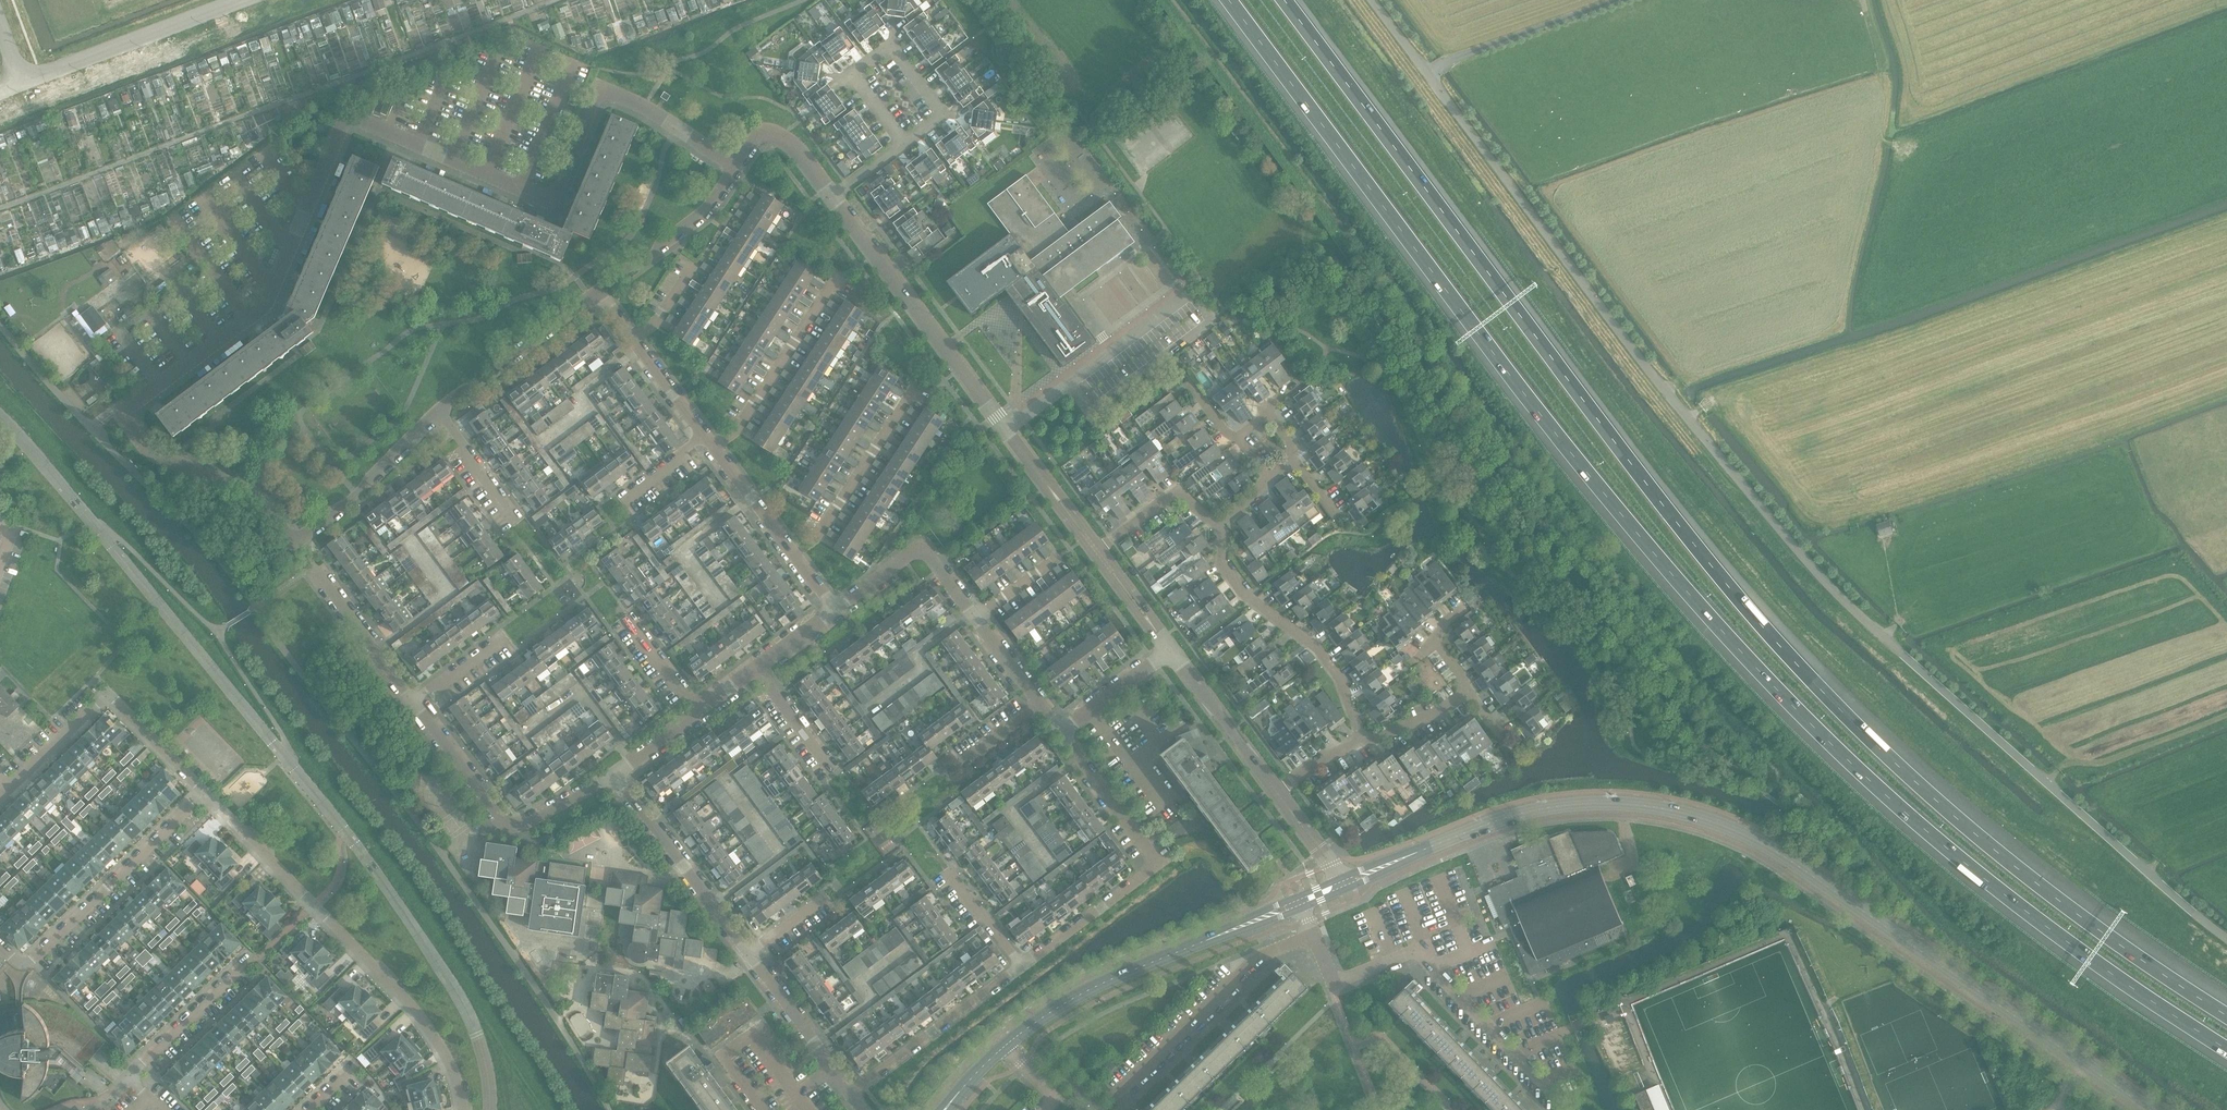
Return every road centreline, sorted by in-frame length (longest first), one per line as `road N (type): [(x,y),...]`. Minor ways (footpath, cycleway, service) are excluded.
road 1 (motorway): [(1231,0),(1612,501),(1805,719),(2086,960),(2226,1048)]
road 2 (motorway): [(2226,1013),(2023,872),(1830,700),(1643,478),(1285,0)]
road 3 (unclassified): [(2226,941),(1826,586),(1685,417),(1372,0)]
road 4 (residential): [(291,542),(251,496),(152,448),(122,412),(267,302),(349,116),(551,201),(599,87),(644,107),(736,169)]
road 5 (tertiary): [(2150,1109),(1763,844),(1692,815),(1596,804),(1545,810),(1383,867)]
road 6 (unclassified): [(490,1109),(472,1023),(372,867),(0,417)]
road 7 (residential): [(1096,551),(832,199)]
road 8 (residential): [(464,1109),(457,1080),(420,1016),(206,795)]
road 9 (residential): [(1570,1109),(1440,976),(1427,949),(1332,983),(1313,934)]
road 10 (residential): [(1022,966),(1159,865),(1060,734)]
road 11 (residential): [(0,945),(18,963),(33,961),(206,795)]
road 12 (residential): [(1214,524),(1223,535),(1221,564),(1242,594),(1318,648),(1341,682),(1363,743)]
road 13 (residential): [(615,776),(531,824),(504,822),(414,705)]
road 14 (tertiary): [(1245,925),(1089,990),(1005,1046)]
road 15 (residential): [(1114,1097),(1260,957),(1313,934)]
road 16 (unclassified): [(242,0),(23,82)]
road 17 (residential): [(615,776),(748,953)]
road 18 (residential): [(160,1109),(127,1077),(249,961)]
road 19 (residential): [(852,1094),(1022,966)]
road 20 (residential): [(714,449),(736,432),(833,283)]
road 21 (residential): [(291,542),(440,411)]
road 22 (residential): [(793,556),(819,536),(908,397)]
road 23 (residential): [(440,411),(598,292)]
road 24 (residential): [(1040,707),(922,549)]
road 25 (residential): [(904,145),(945,115),(891,43),(850,74)]
road 26 (residential): [(598,292),(705,211),(736,169)]
road 27 (residential): [(1276,792),(1170,650)]
road 28 (residential): [(748,953),(852,1094)]
road 29 (residential): [(414,705),(310,568)]
road 30 (residential): [(1096,551),(1177,491),(1214,524)]
road 31 (residential): [(0,800),(107,696)]
road 32 (residential): [(206,795),(107,696)]
road 33 (residential): [(1060,734),(1170,650)]
road 34 (unclassified): [(92,429),(0,326)]
road 35 (residential): [(793,556),(714,449)]
road 36 (residential): [(514,517),(440,411)]
road 37 (residential): [(831,771),(758,667)]
road 38 (residential): [(1170,650),(1096,551)]
road 39 (residential): [(1022,966),(946,869)]

